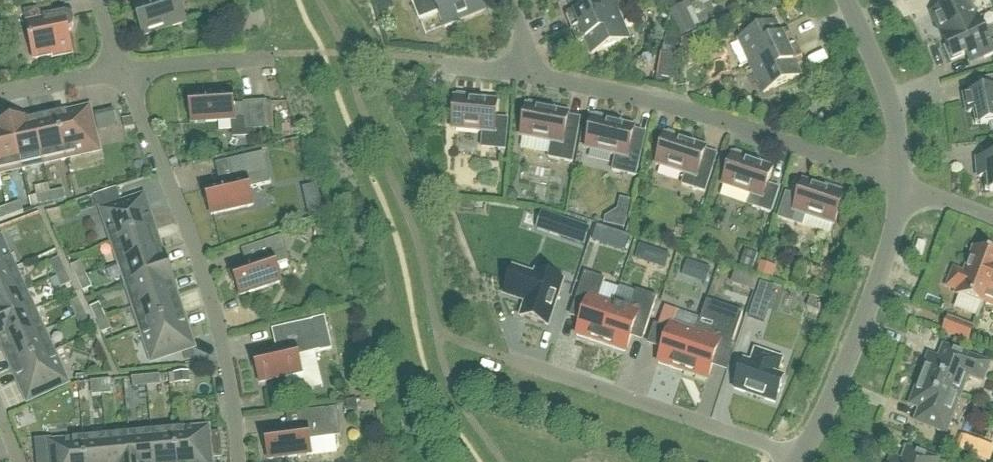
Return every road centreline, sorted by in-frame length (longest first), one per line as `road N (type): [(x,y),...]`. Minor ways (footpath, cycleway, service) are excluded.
road 1 (residential): [(240,461),(231,373),(194,242),(121,74)]
road 2 (residential): [(531,73),(904,187)]
road 3 (residential): [(507,360),(798,458)]
road 4 (unclassified): [(904,187),(862,327),(798,458)]
road 5 (unclassified): [(844,0),(896,120),(904,187)]
road 6 (residential): [(263,61),(121,74)]
road 7 (residential): [(121,74),(0,94)]

